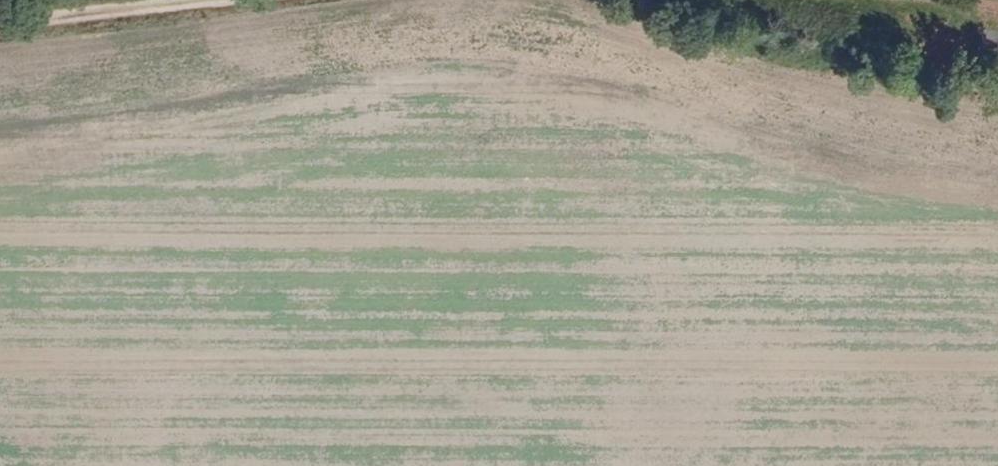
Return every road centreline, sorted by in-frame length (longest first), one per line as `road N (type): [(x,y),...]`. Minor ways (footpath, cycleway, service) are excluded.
road 1 (track): [(0,30),(230,0)]

